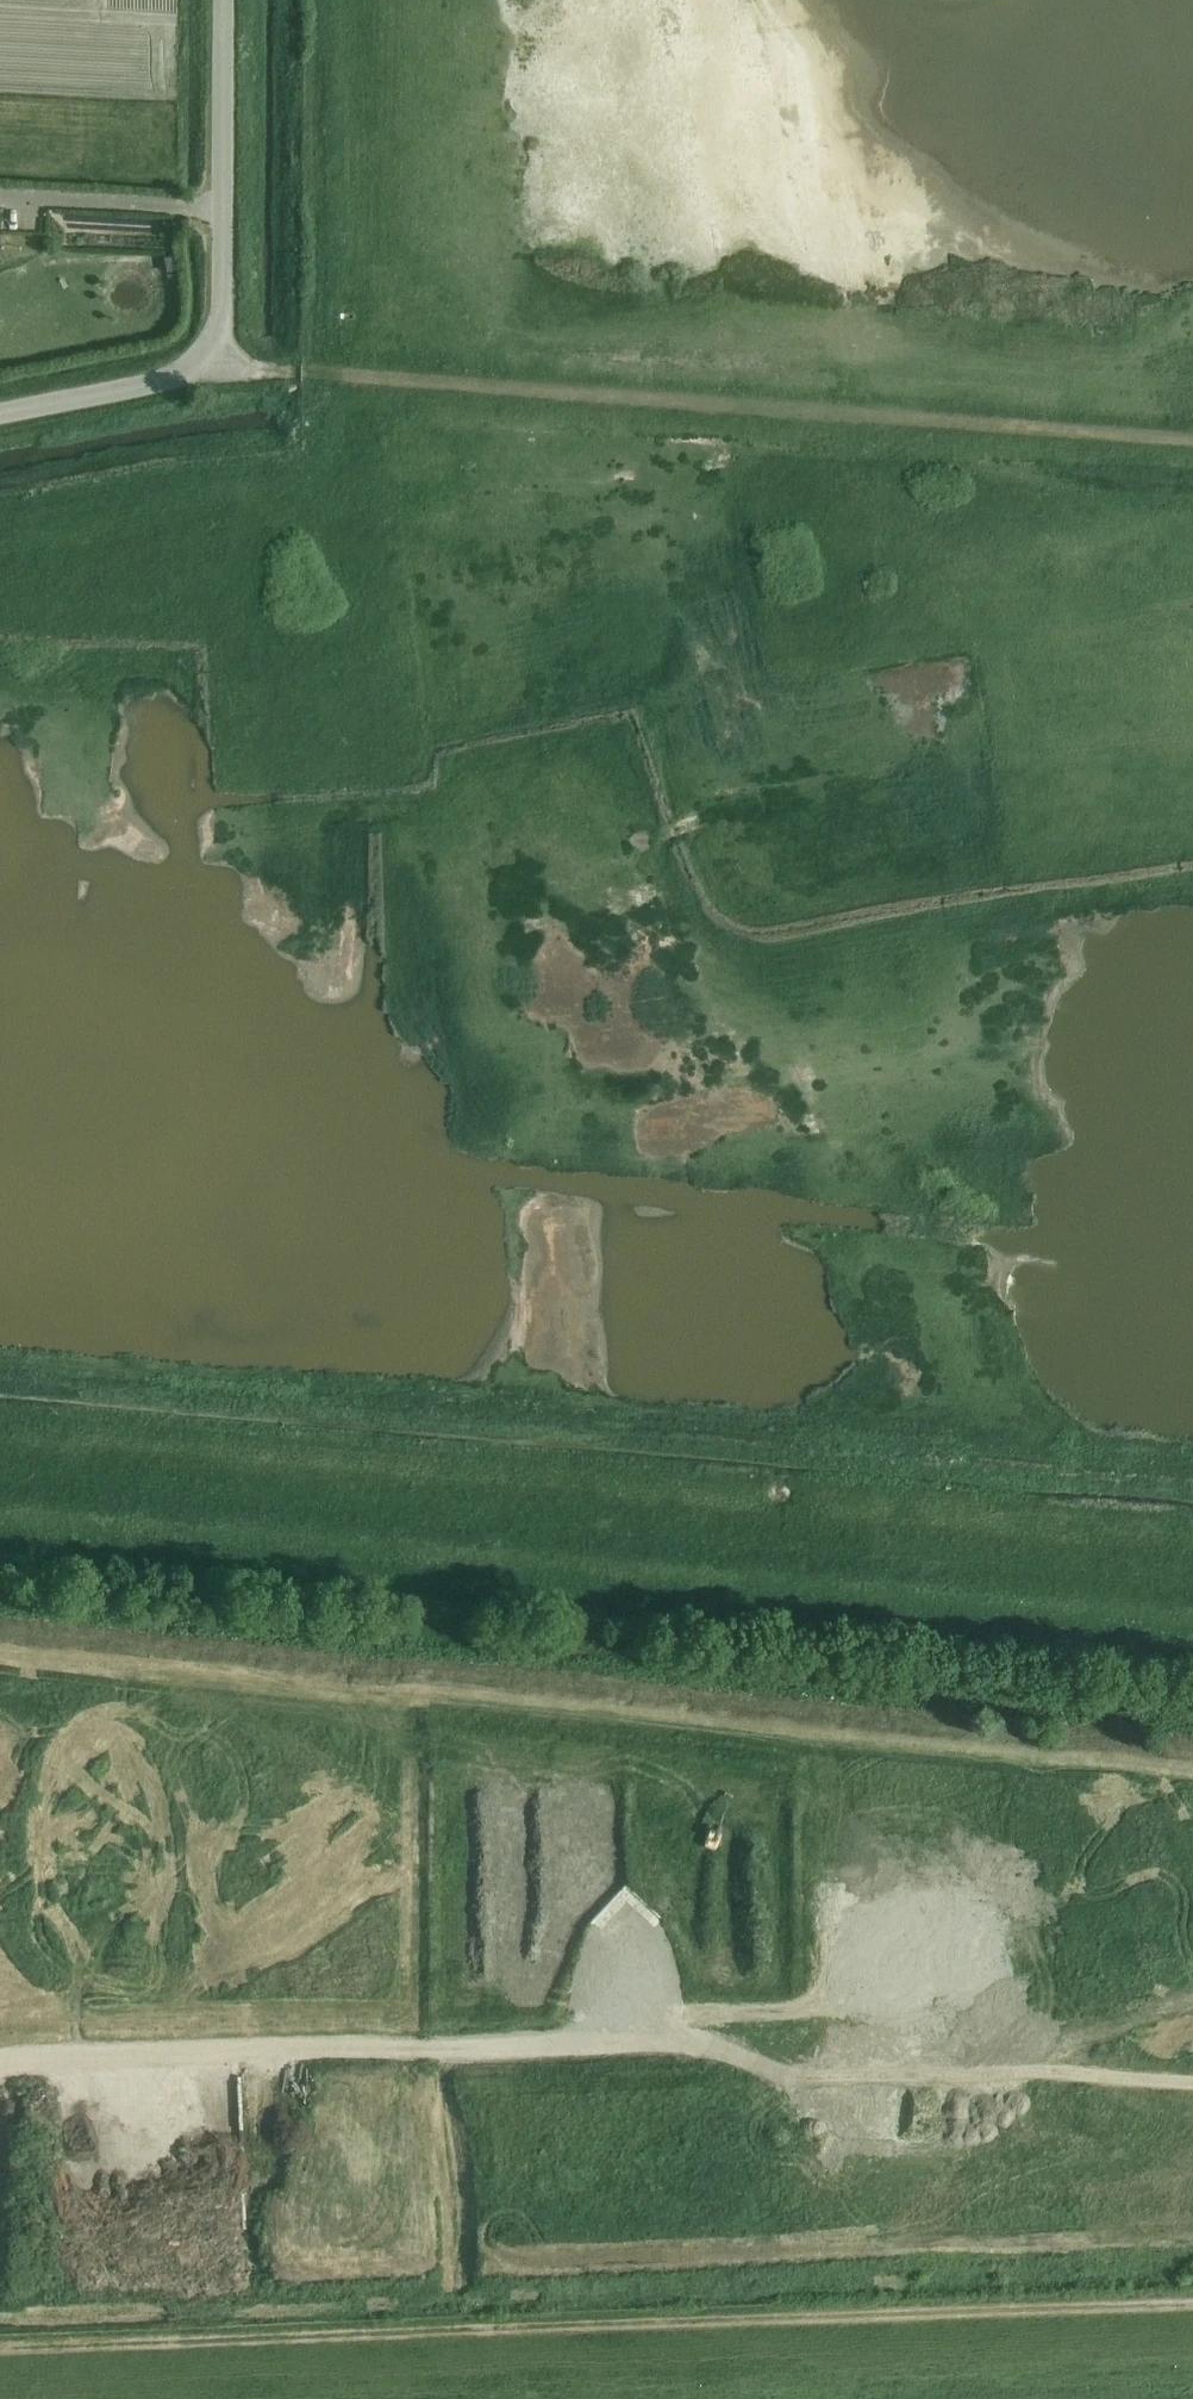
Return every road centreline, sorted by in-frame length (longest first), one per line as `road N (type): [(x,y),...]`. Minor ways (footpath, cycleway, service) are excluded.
road 1 (track): [(0,2356),(1192,2309)]
road 2 (unclassified): [(0,411),(172,377),(216,346),(224,288),(225,0)]

